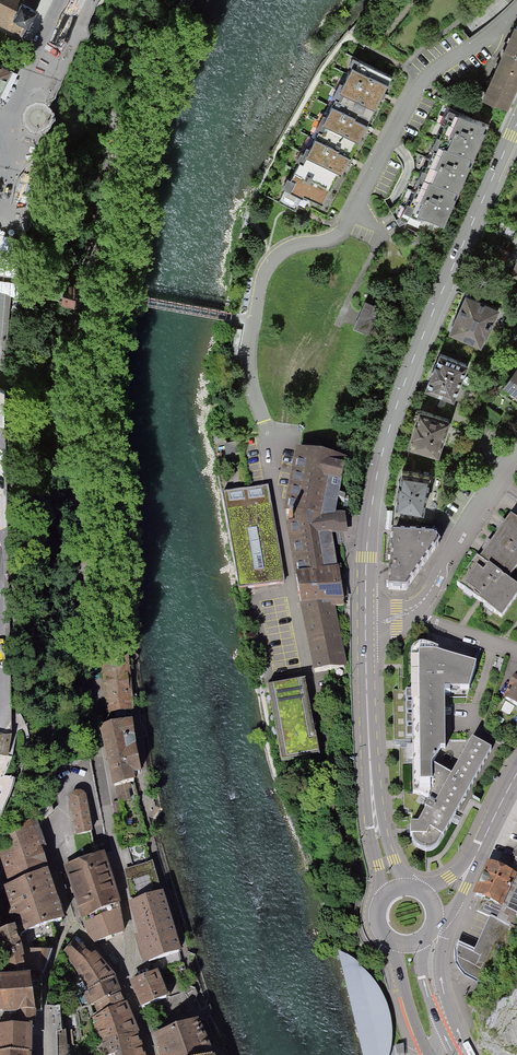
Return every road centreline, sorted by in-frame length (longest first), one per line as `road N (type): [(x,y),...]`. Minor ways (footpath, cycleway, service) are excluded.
road 1 (residential): [(316,716),(271,438),(248,365),(261,277),(288,247),(336,234),(417,89),(516,10)]
road 2 (secondary): [(516,126),(395,408),(369,536),(364,625)]
road 3 (residential): [(86,630),(111,849),(133,931),(123,981),(149,1054)]
road 4 (residential): [(75,0),(31,120),(0,300)]
road 5 (secondary): [(364,625),(370,769),(394,888)]
road 6 (residential): [(416,607),(516,453)]
road 7 (secondary): [(391,940),(428,1054)]

